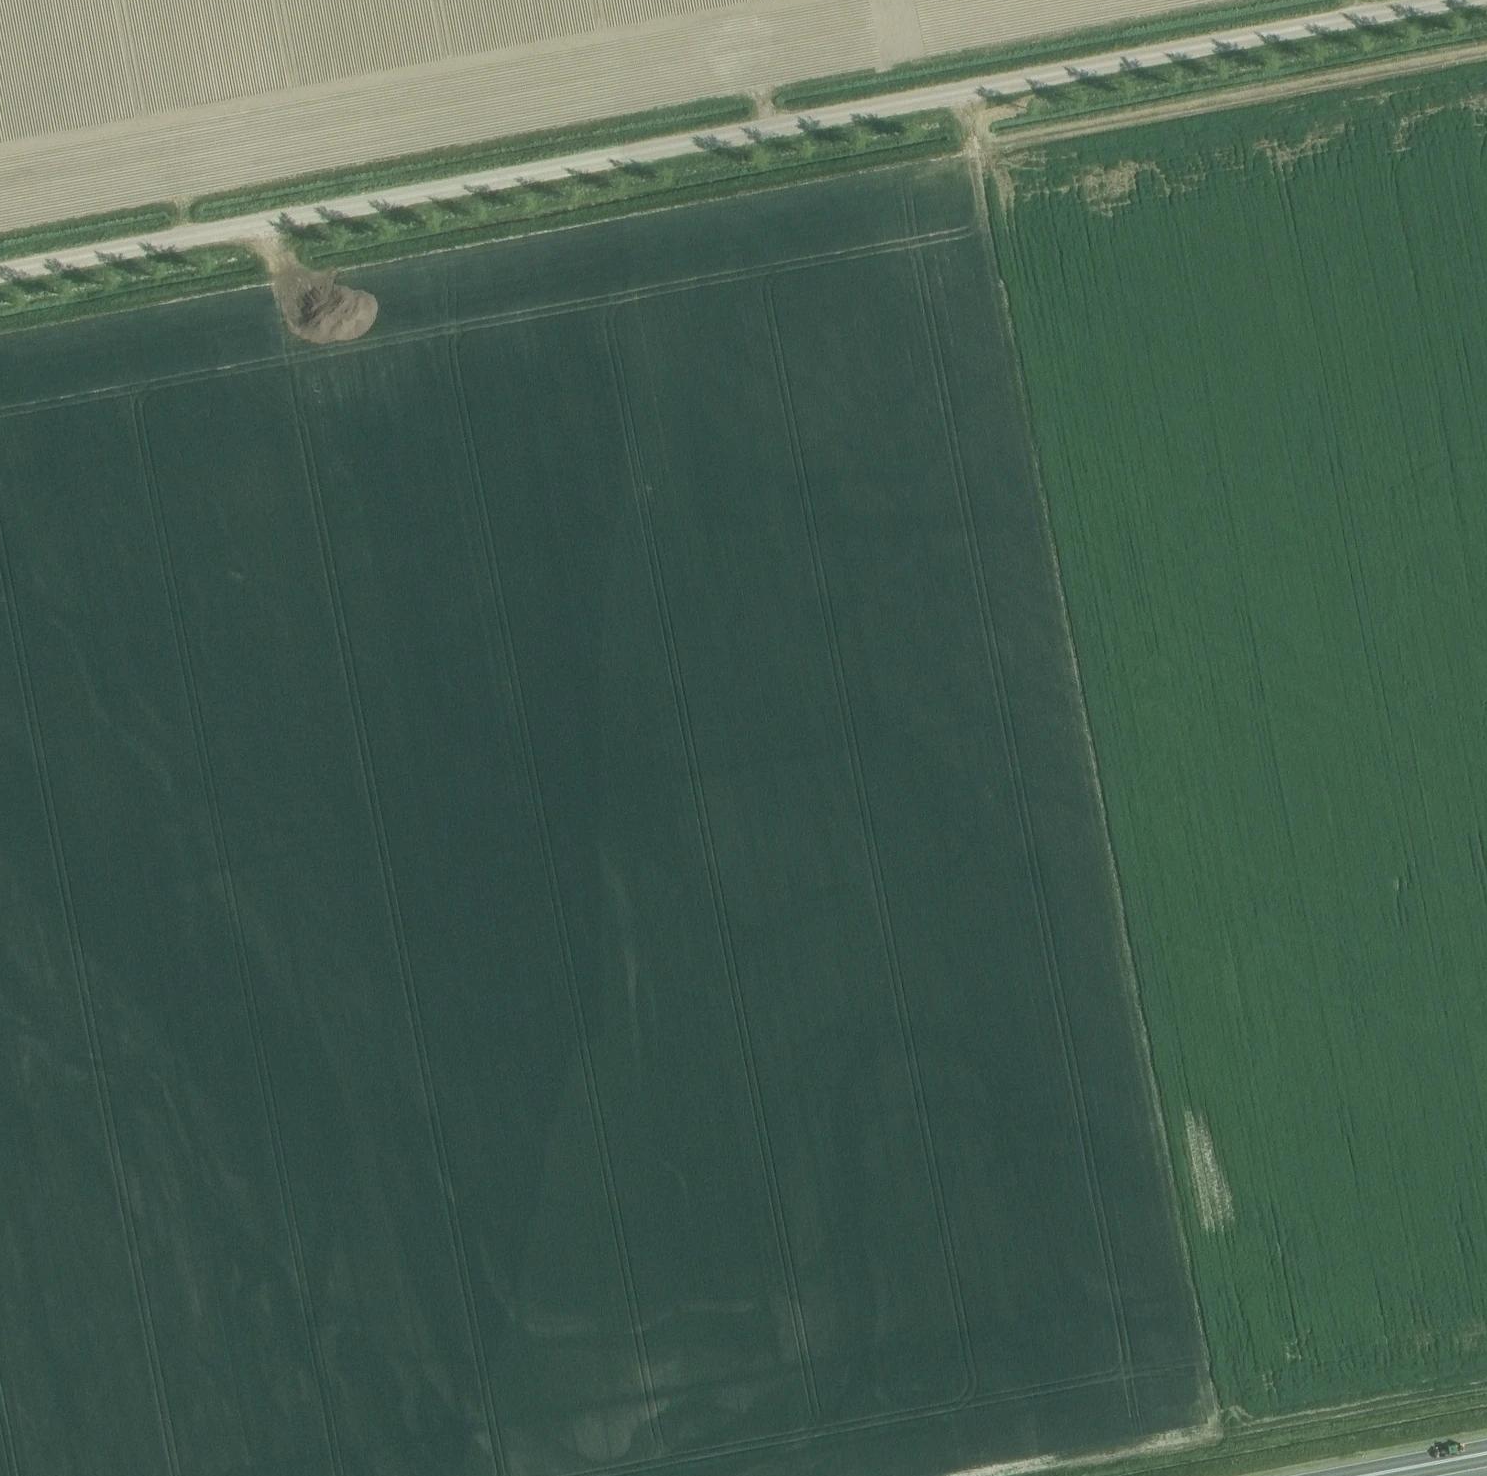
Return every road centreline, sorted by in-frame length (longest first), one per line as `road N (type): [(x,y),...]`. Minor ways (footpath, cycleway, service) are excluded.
road 1 (unclassified): [(1486,3),(0,265)]
road 2 (trunk): [(1368,1475),(1486,1454)]

